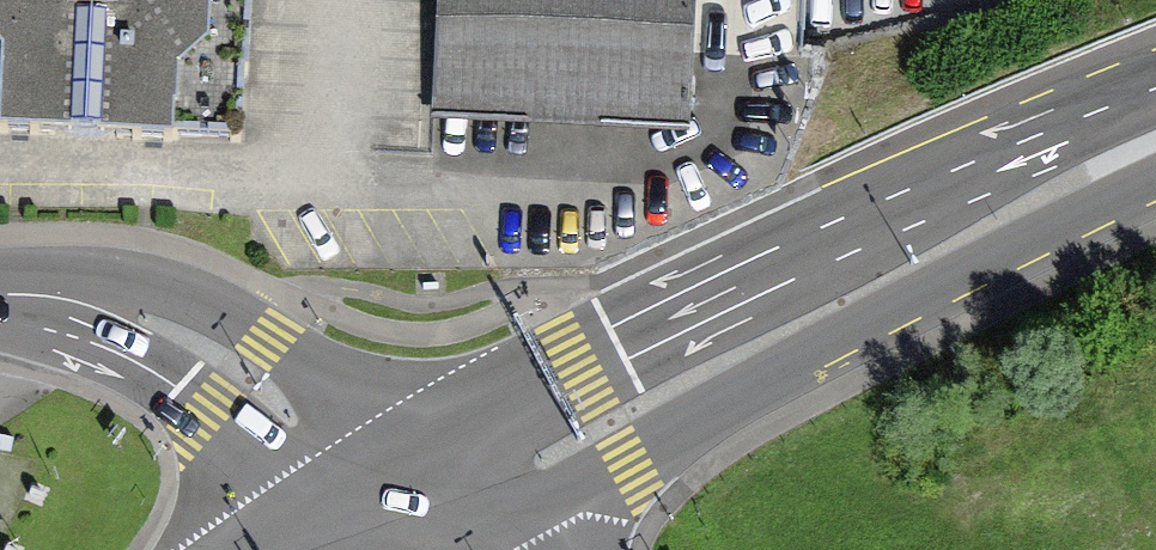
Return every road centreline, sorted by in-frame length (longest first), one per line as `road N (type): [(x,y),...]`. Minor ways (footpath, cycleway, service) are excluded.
road 1 (primary): [(1155,92),(576,366),(355,481)]
road 2 (primary): [(445,545),(1155,179)]
road 3 (secondary): [(0,295),(79,302),(144,320),(208,352),(355,481)]
road 4 (secondary): [(355,481),(240,549)]

